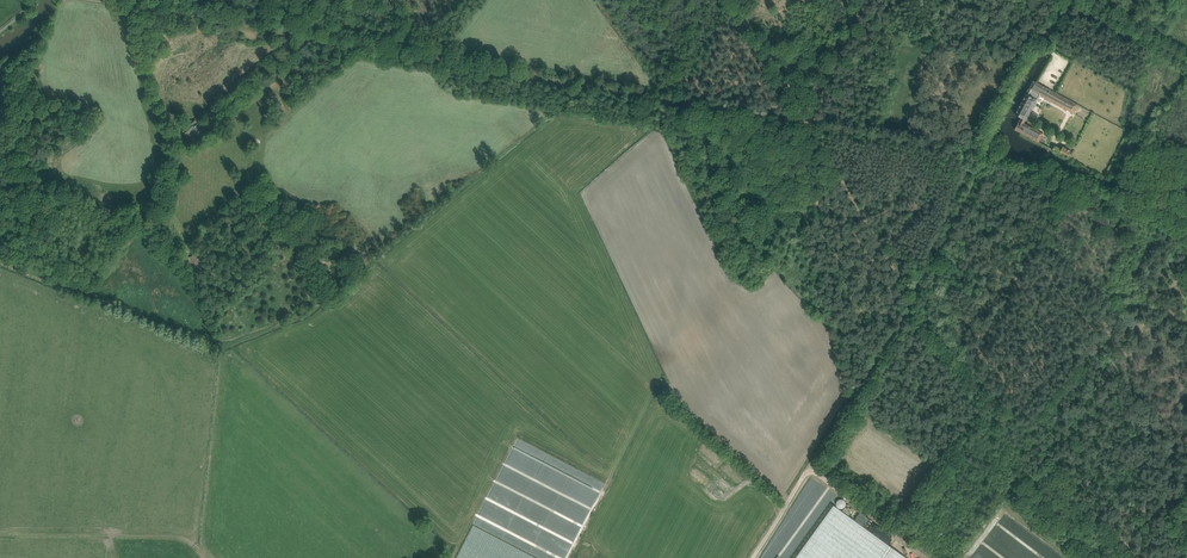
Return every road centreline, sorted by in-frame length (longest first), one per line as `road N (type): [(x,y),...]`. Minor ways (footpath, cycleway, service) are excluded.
road 1 (track): [(914,300),(980,164),(1119,197),(1186,188)]
road 2 (track): [(735,0),(914,300)]
road 3 (track): [(914,300),(1141,557)]
road 4 (track): [(752,557),(914,300)]
road 5 (track): [(980,164),(971,162),(1031,49),(1054,54)]

